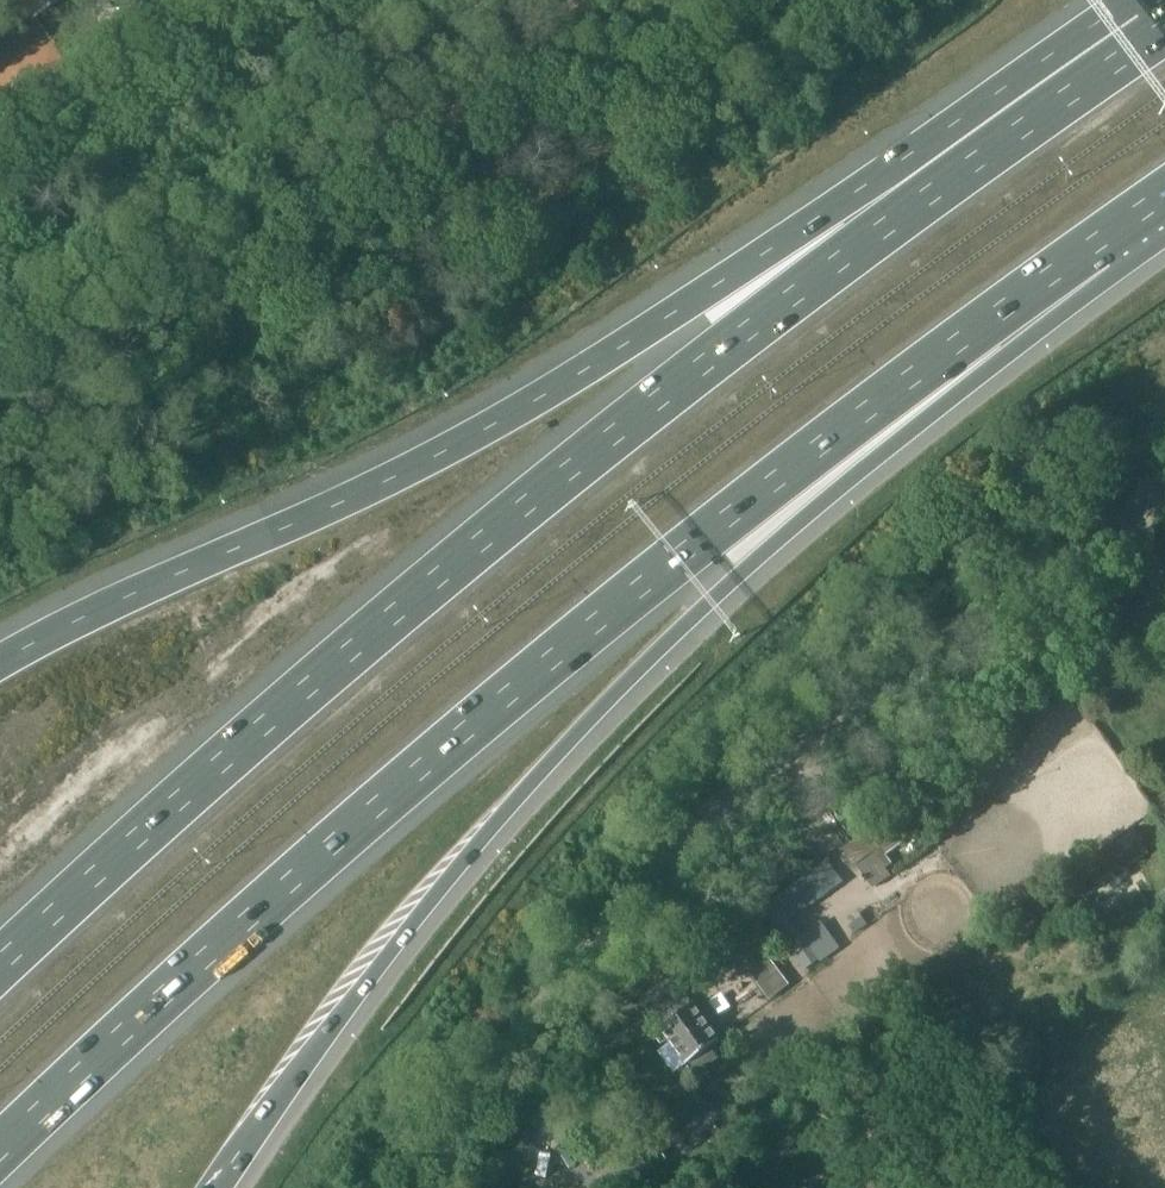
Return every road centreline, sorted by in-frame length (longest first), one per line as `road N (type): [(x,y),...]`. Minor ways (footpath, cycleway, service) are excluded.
road 1 (motorway): [(0,1148),(271,895),(601,618),(841,430),(1149,206)]
road 2 (motorway): [(1153,37),(821,276),(537,496),(200,782),(0,967)]
road 3 (motorway): [(218,1187),(348,1006),(604,706),(743,574),(1084,290),(1149,206)]
road 4 (motorway): [(1153,37),(1006,106),(507,416),(0,665)]
road 5 (unclassified): [(437,1187),(486,1089),(563,980),(634,892),(726,801),(1164,488)]
road 6 (track): [(0,237),(354,0)]

